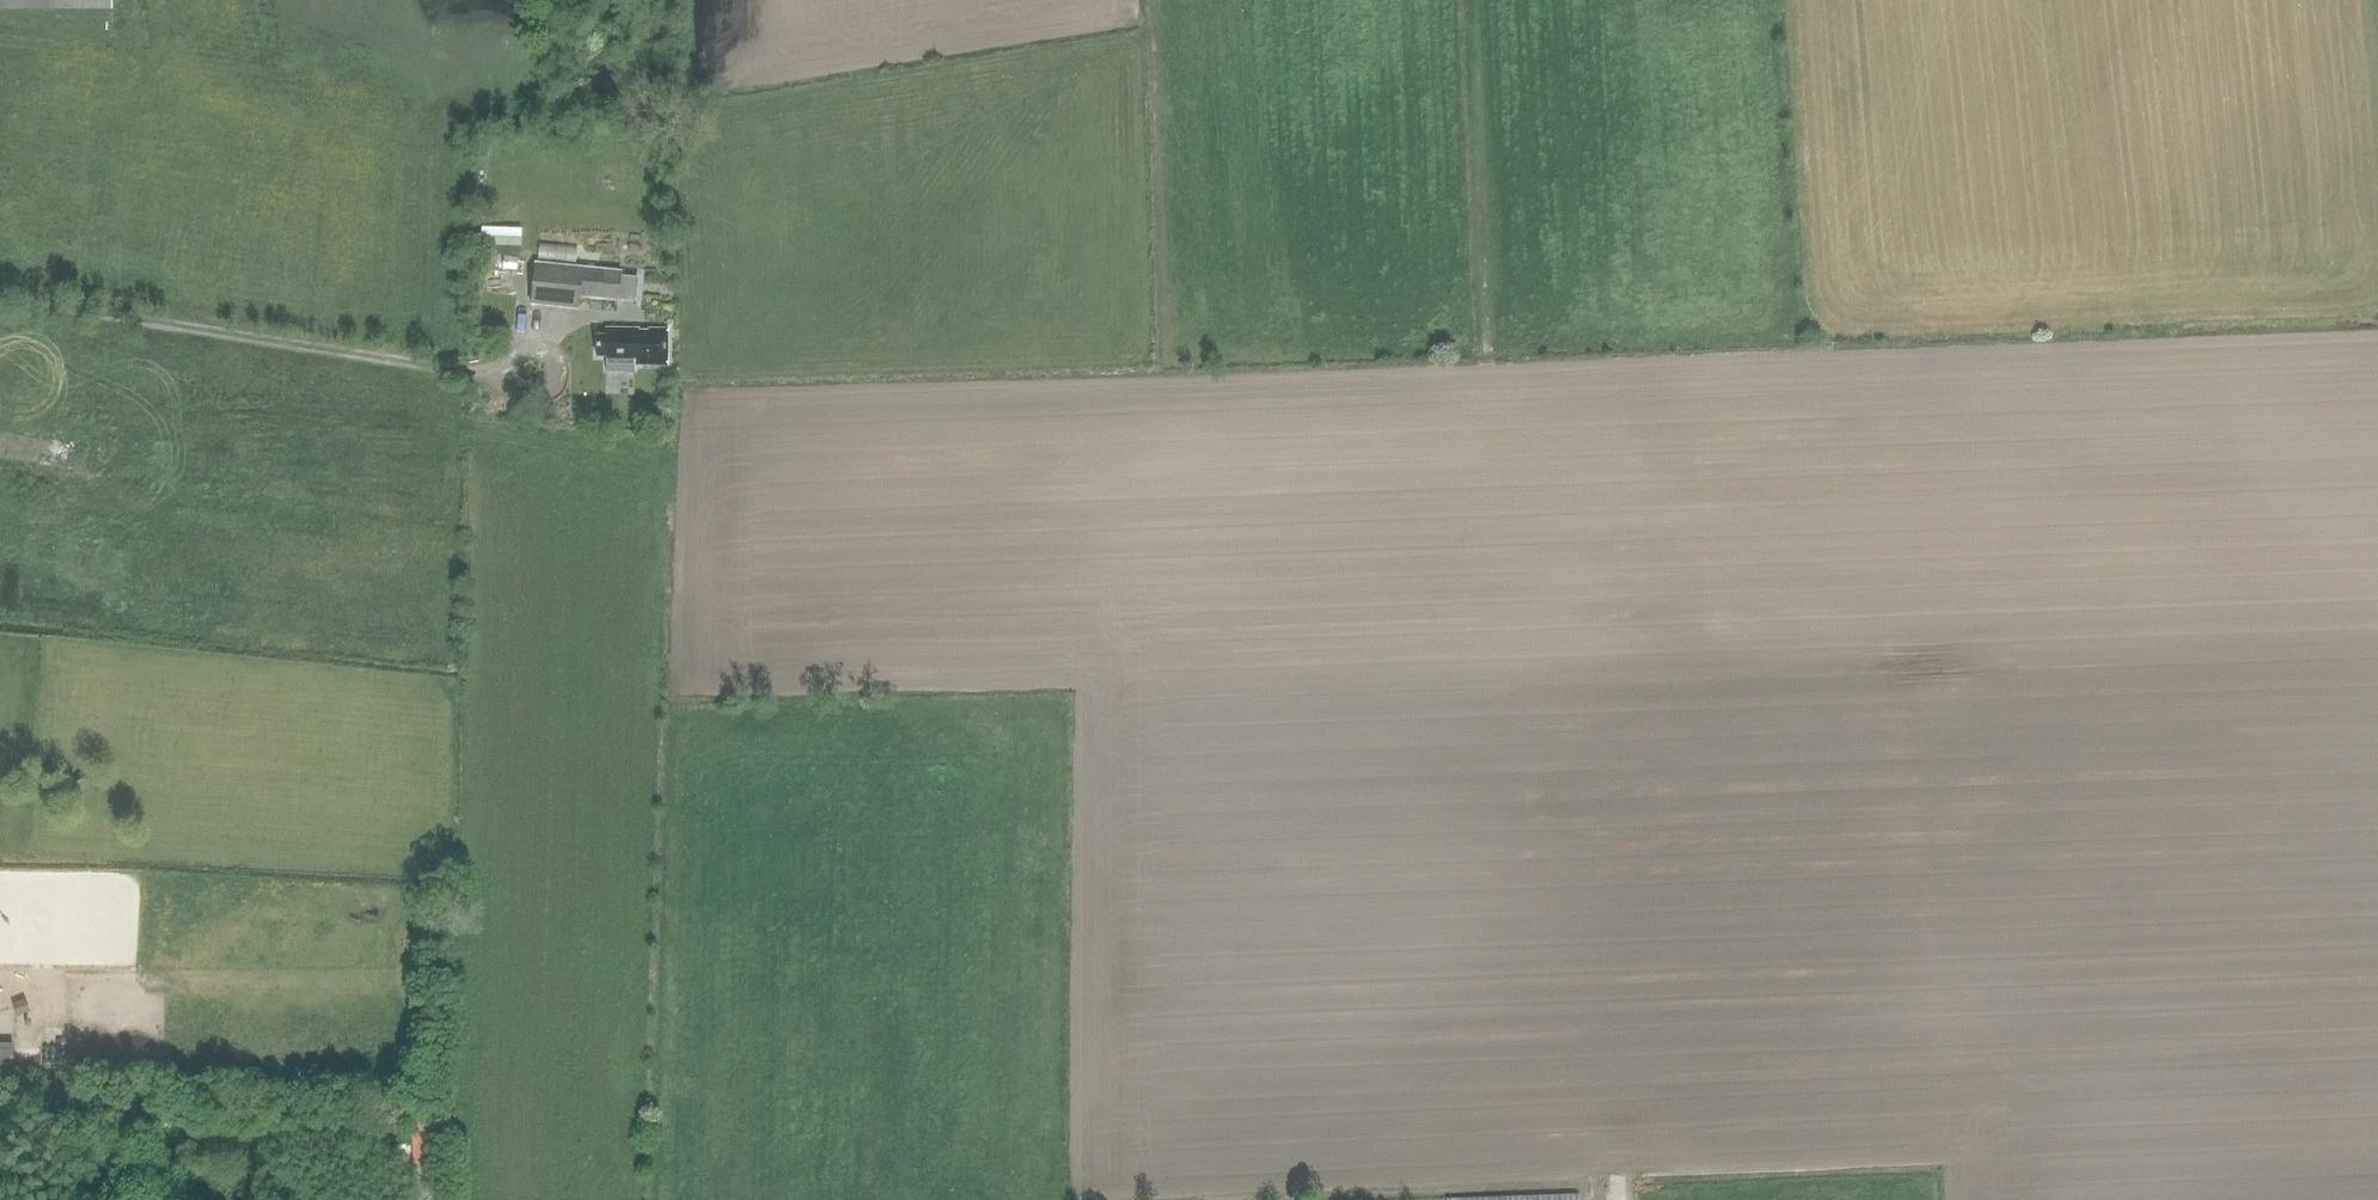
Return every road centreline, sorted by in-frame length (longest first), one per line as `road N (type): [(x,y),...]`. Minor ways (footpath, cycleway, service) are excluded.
road 1 (track): [(0,296),(465,372),(569,322)]

